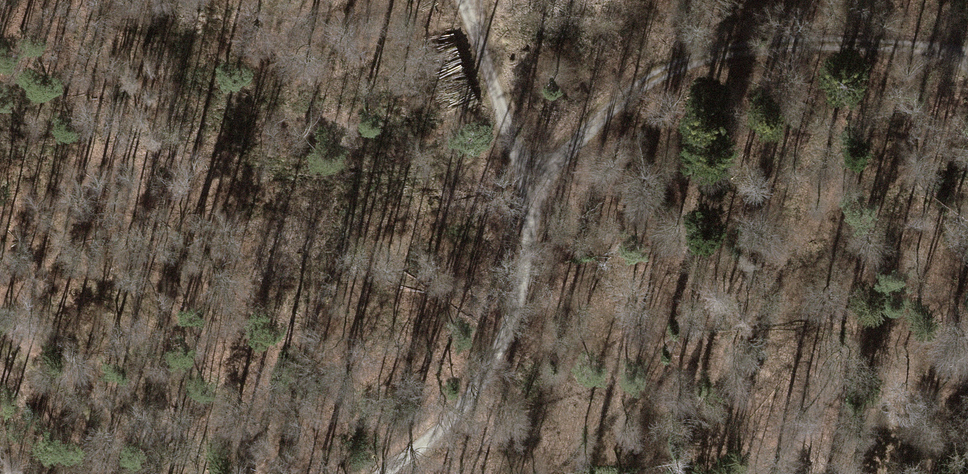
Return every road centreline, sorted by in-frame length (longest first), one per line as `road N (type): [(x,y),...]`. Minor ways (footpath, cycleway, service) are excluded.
road 1 (track): [(531,209),(591,119),(667,66),(741,43),(816,40),(967,55)]
road 2 (track): [(531,209),(519,300),(476,394),(376,473)]
road 3 (track): [(463,0),(531,209)]
road 4 (track): [(0,341),(66,389),(125,473)]

